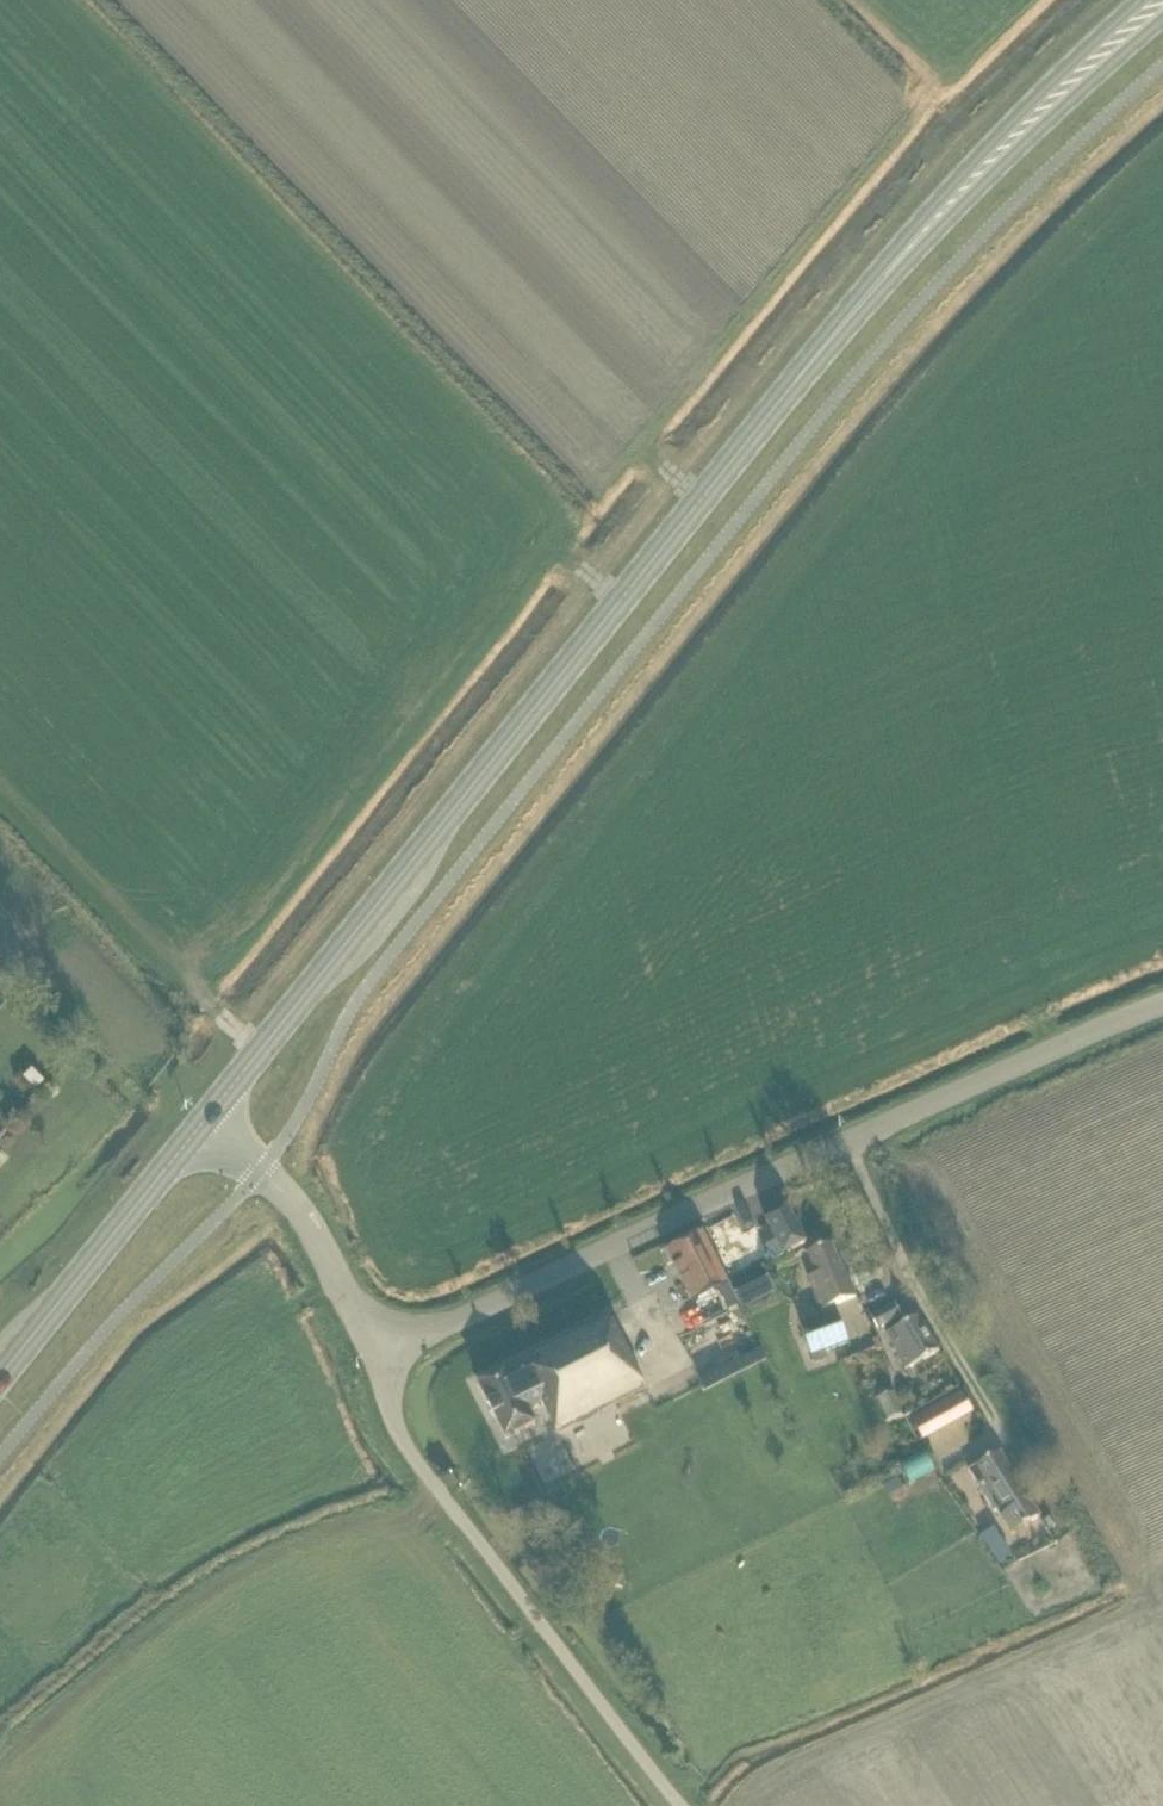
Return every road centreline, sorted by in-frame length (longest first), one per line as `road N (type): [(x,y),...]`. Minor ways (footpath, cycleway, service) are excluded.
road 1 (primary): [(202,1123),(875,285)]
road 2 (tertiary): [(376,1355),(1162,1008)]
road 3 (unclassified): [(680,1805),(420,1469),(392,1421),(376,1355)]
road 4 (primary): [(875,285),(1162,18)]
road 5 (primary): [(1138,0),(991,141),(910,231),(875,285)]
road 6 (primary): [(0,1375),(202,1123)]
road 7 (tertiary): [(376,1355),(291,1203),(202,1123)]

